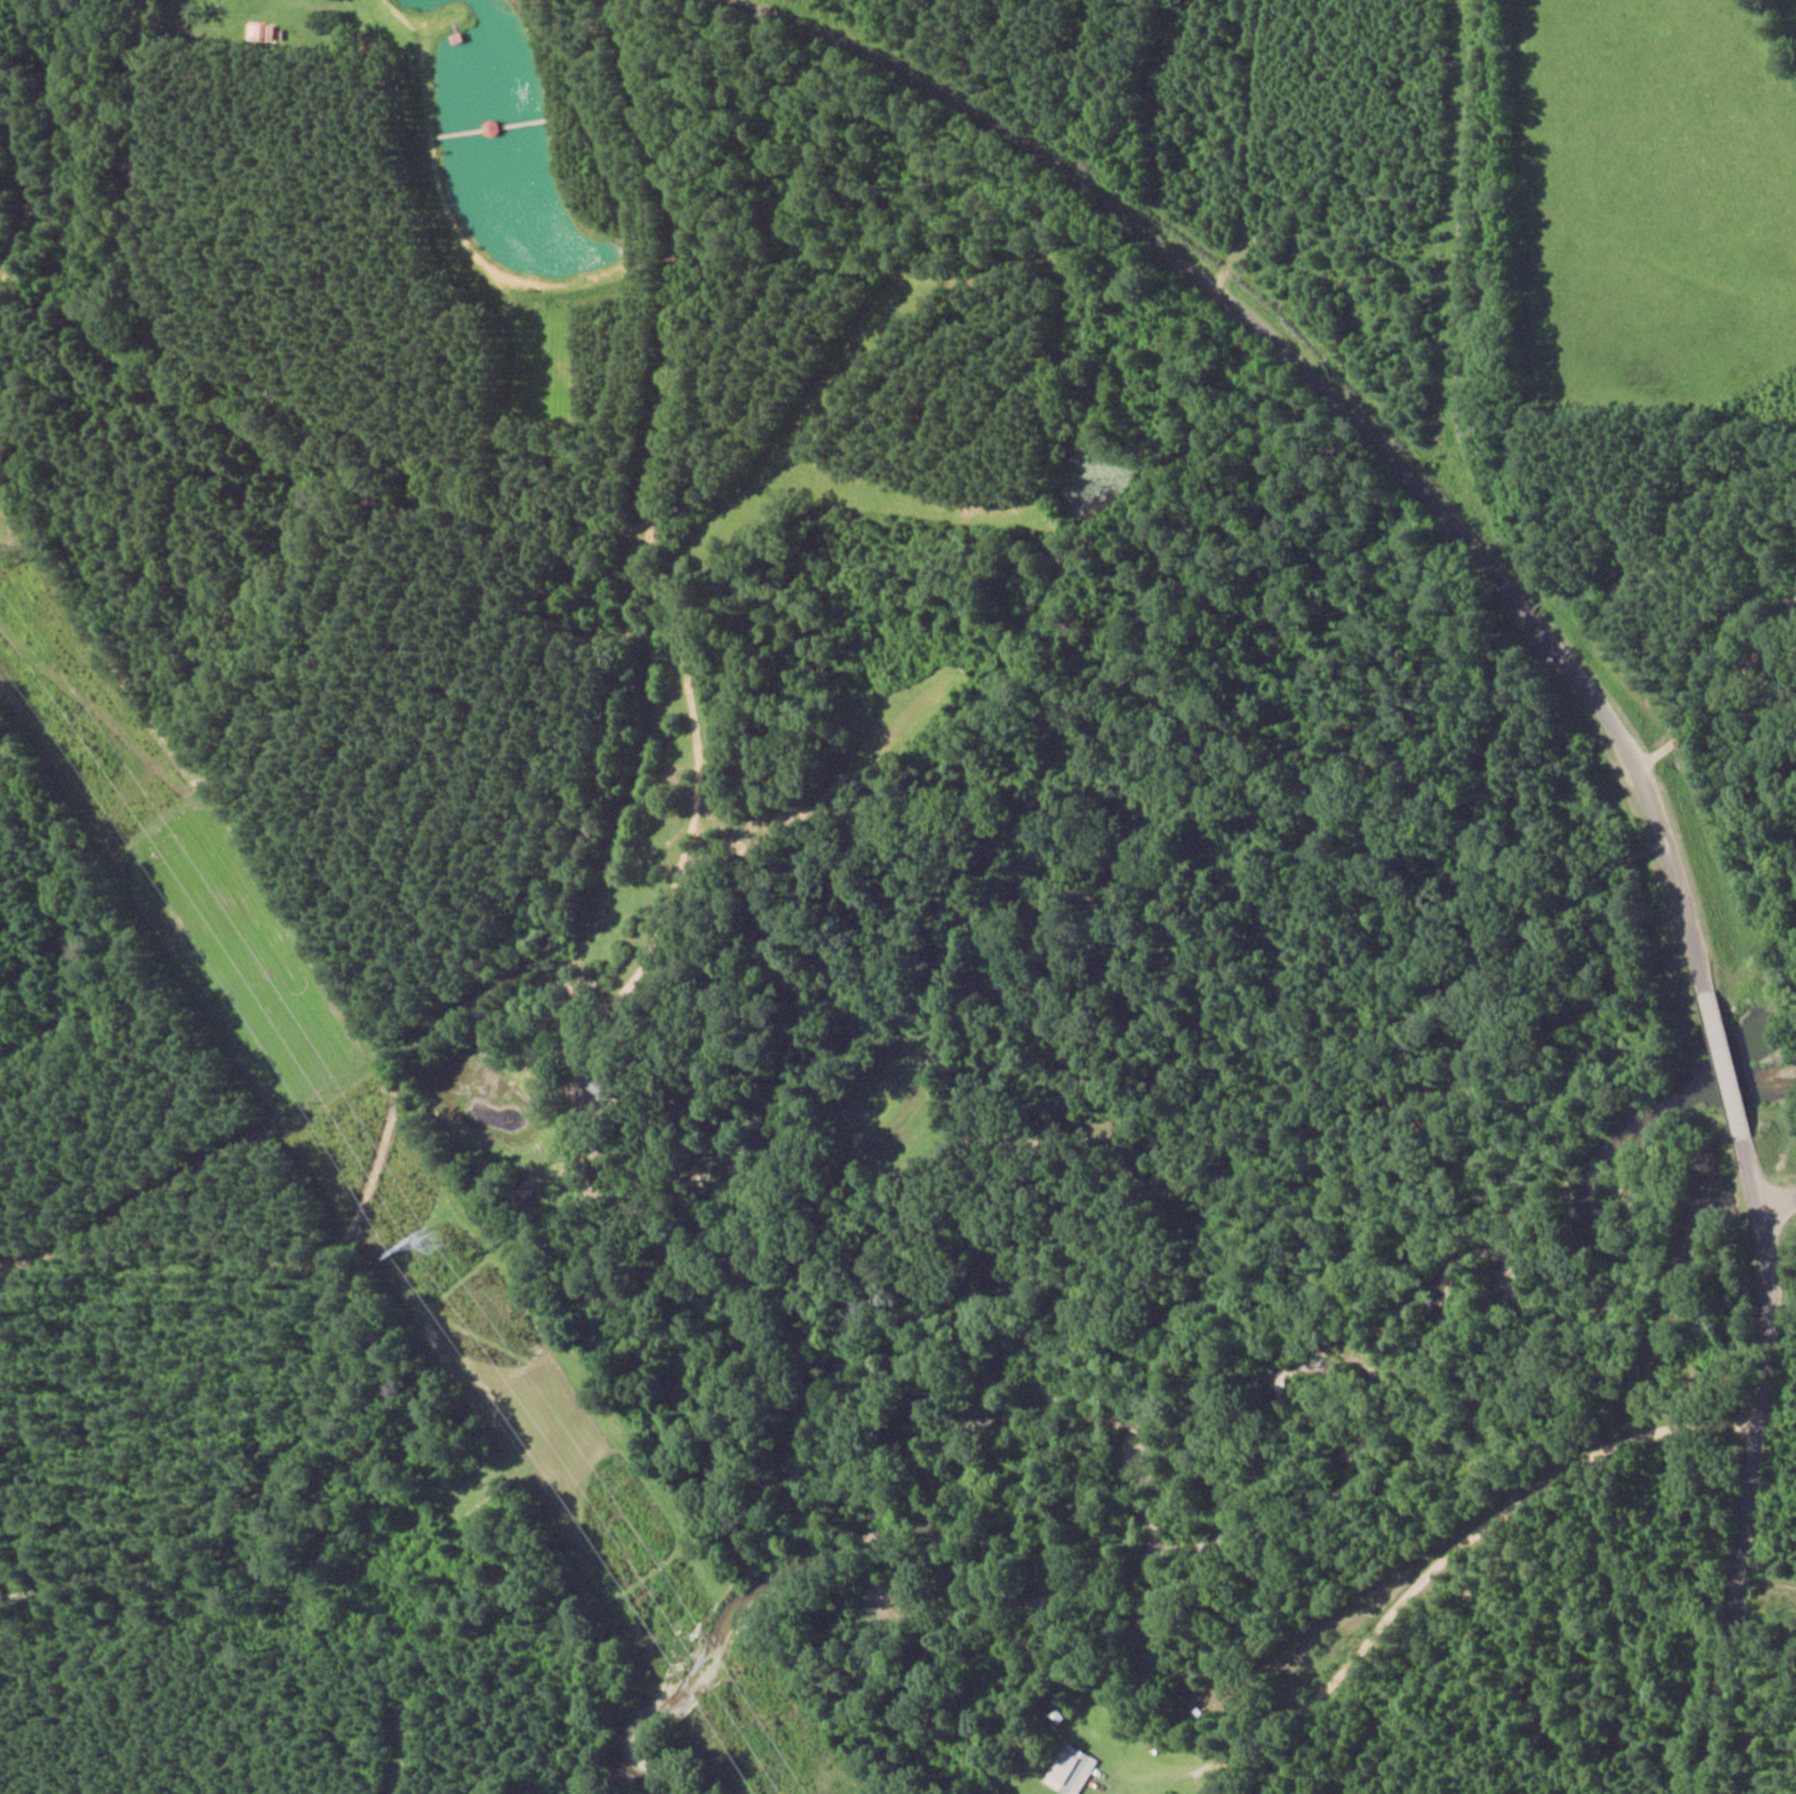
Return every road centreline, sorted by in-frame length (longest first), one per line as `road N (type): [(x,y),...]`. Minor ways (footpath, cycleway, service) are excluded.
road 1 (residential): [(1709,1793),(1749,1245),(1730,1099),(1562,742),(1417,536),(1043,189),(777,51),(637,0)]
road 2 (residential): [(1570,762),(1661,492)]

